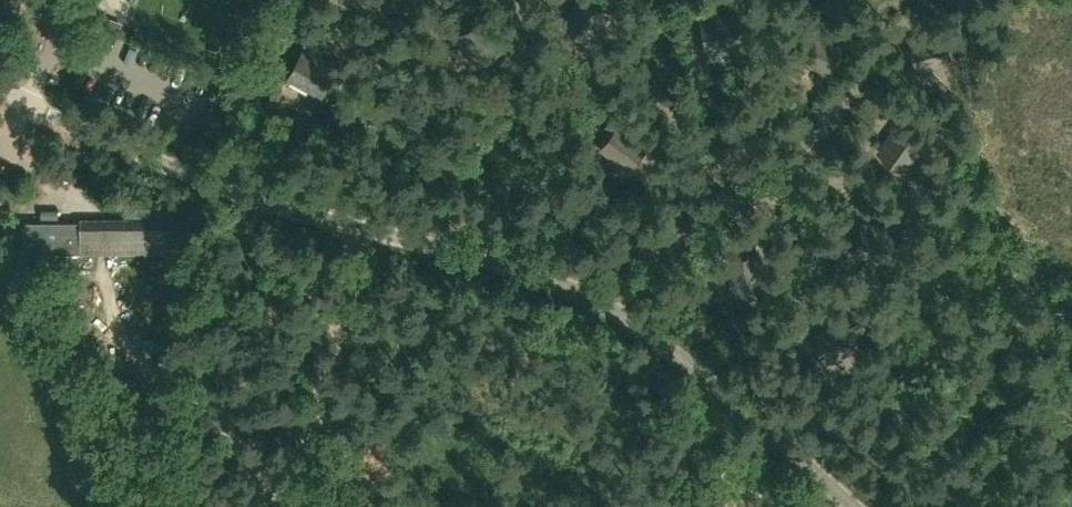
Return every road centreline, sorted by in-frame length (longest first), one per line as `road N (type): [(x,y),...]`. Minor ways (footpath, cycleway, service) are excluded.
road 1 (unclassified): [(853,506),(608,305),(521,269),(264,199),(0,93)]
road 2 (track): [(608,305),(701,190)]

